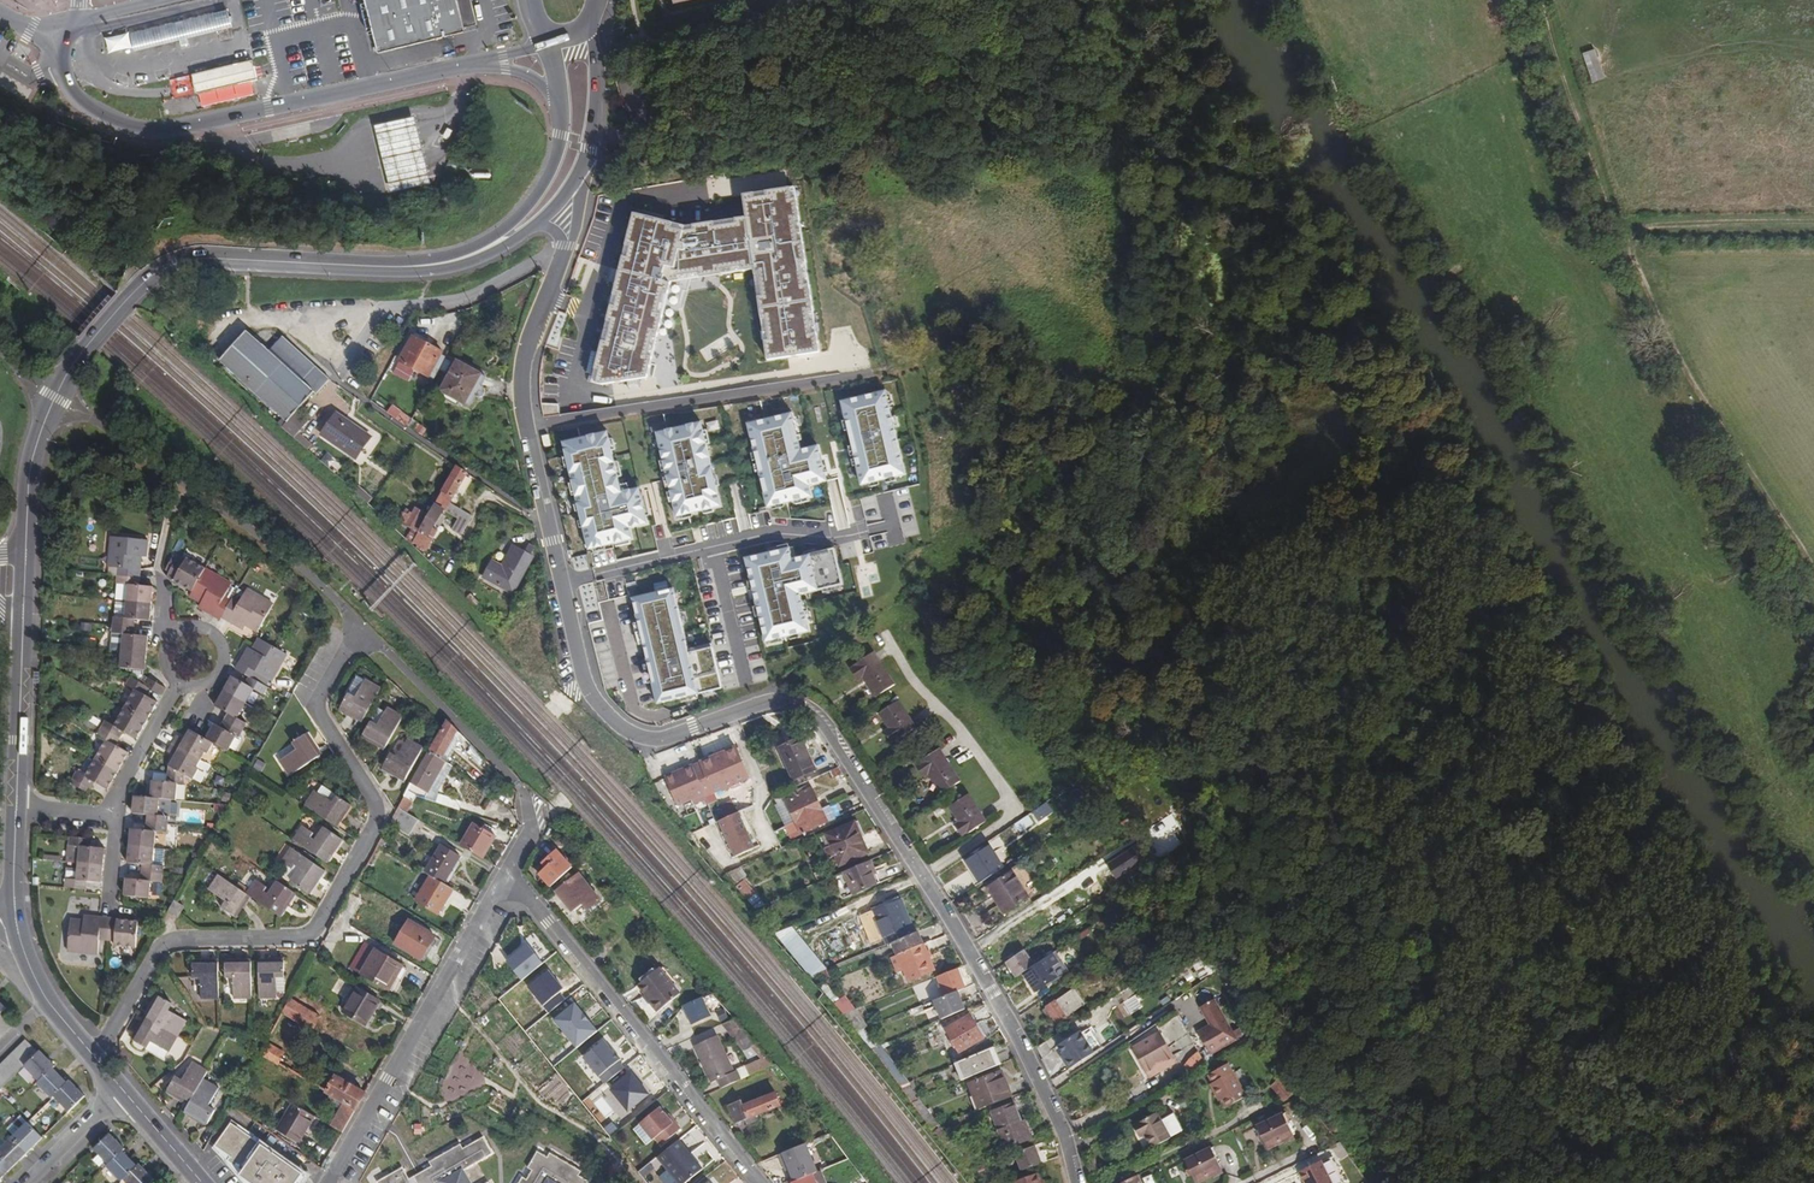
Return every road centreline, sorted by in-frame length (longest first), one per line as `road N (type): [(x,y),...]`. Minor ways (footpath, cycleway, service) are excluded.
road 1 (residential): [(589,690),(626,730),(658,742),(768,701),(799,703),(830,733),(993,991),(1053,1105),(1079,1182)]
road 2 (residential): [(95,1063),(172,938),(309,935),(382,813),(315,707),(363,628)]
road 3 (track): [(1813,554),(1666,313),(1543,0)]
road 4 (unclassified): [(166,0),(78,20),(56,41),(68,93),(123,130),(154,135),(462,67)]
road 5 (secondary): [(26,546),(30,465),(54,399),(144,282),(187,257),(362,265)]
road 6 (residential): [(589,690),(521,395),(531,331),(560,260)]
road 7 (residential): [(508,875),(759,1182)]
road 8 (residential): [(508,875),(329,1182)]
road 9 (secondary): [(559,103),(555,158),(510,224),(436,260),(362,265)]
road 10 (secondary): [(17,807),(23,615)]
road 11 (track): [(1813,220),(1629,219)]
road 12 (secondary): [(362,265),(431,270),(525,234)]
road 13 (secondary): [(95,1063),(36,982),(18,929)]
road 14 (residential): [(115,816),(182,680)]
road 15 (secondary): [(582,169),(593,114),(595,20)]
road 16 (residential): [(34,1182),(128,1101)]
road 17 (secondary): [(18,929),(17,807)]

